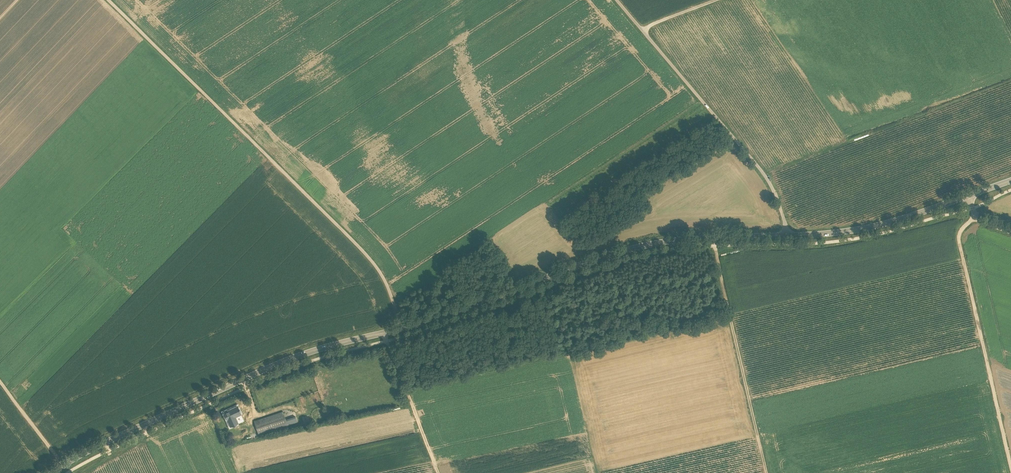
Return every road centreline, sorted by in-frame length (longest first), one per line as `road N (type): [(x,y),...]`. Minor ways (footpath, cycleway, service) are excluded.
road 1 (secondary): [(53,472),(267,367),(475,305),(609,254),(706,237),(786,236)]
road 2 (track): [(404,336),(375,265),(107,0)]
road 3 (unclassified): [(786,236),(767,179),(617,0)]
road 4 (track): [(1010,466),(959,242),(976,215)]
road 5 (secondary): [(786,236),(878,226),(969,195)]

